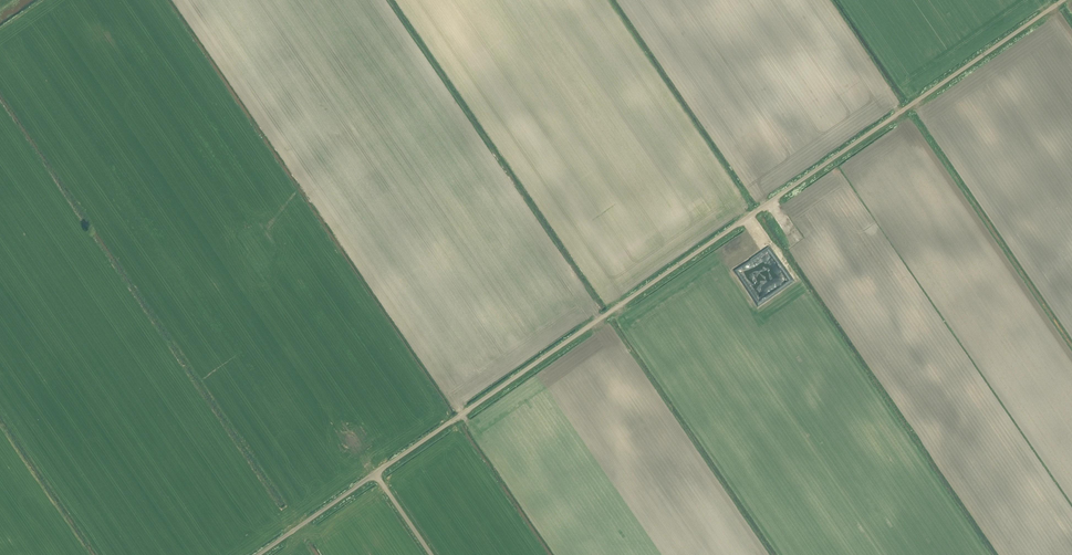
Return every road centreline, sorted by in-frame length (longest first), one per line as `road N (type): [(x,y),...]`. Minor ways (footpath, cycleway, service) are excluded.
road 1 (unclassified): [(376,473),(1063,0)]
road 2 (unclassified): [(258,554),(376,473)]

